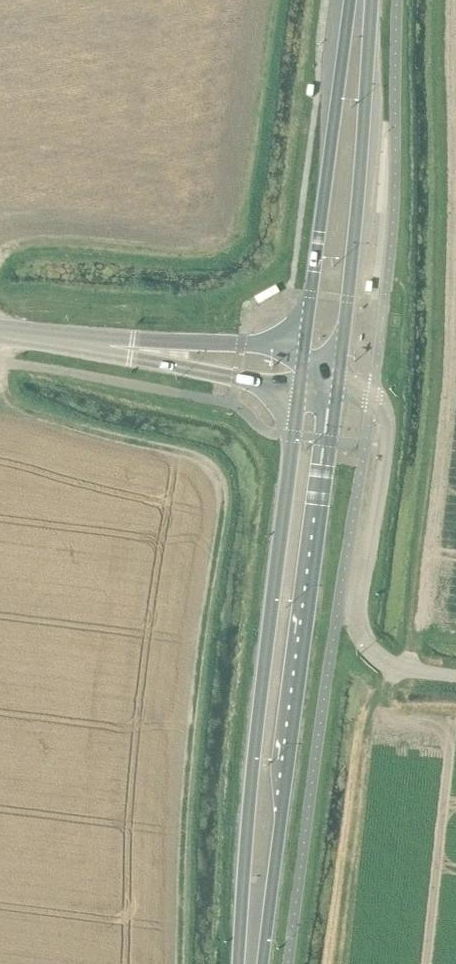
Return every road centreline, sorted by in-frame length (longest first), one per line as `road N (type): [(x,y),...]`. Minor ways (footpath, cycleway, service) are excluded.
road 1 (secondary): [(302,370),(256,744),(238,963)]
road 2 (secondary): [(263,963),(339,375)]
road 3 (unclassified): [(455,677),(397,668),(359,634),(387,423),(364,389),(339,375)]
road 4 (secondary): [(339,375),(373,0)]
road 5 (secondary): [(350,0),(302,370)]
road 6 (tertiary): [(302,370),(0,331)]

